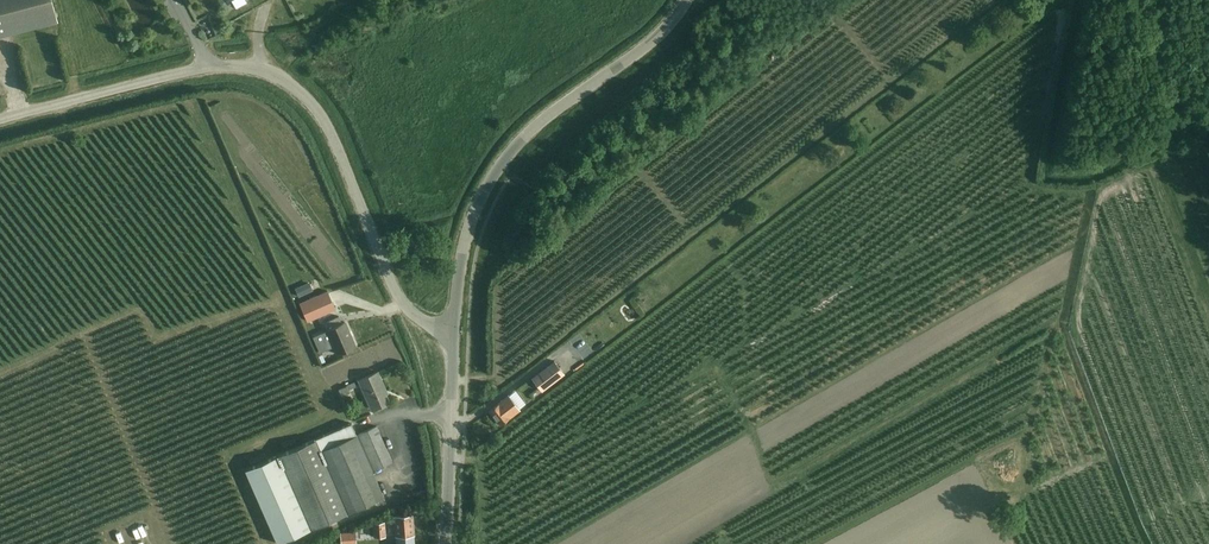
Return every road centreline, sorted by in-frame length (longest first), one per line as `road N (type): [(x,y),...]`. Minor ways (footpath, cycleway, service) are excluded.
road 1 (secondary): [(453,338),(466,237),(505,159),(667,30),(686,0)]
road 2 (unclassified): [(255,67),(275,74),(324,119),(413,327),(453,338)]
road 3 (unclassified): [(0,117),(202,66)]
road 4 (secondary): [(443,543),(453,338)]

